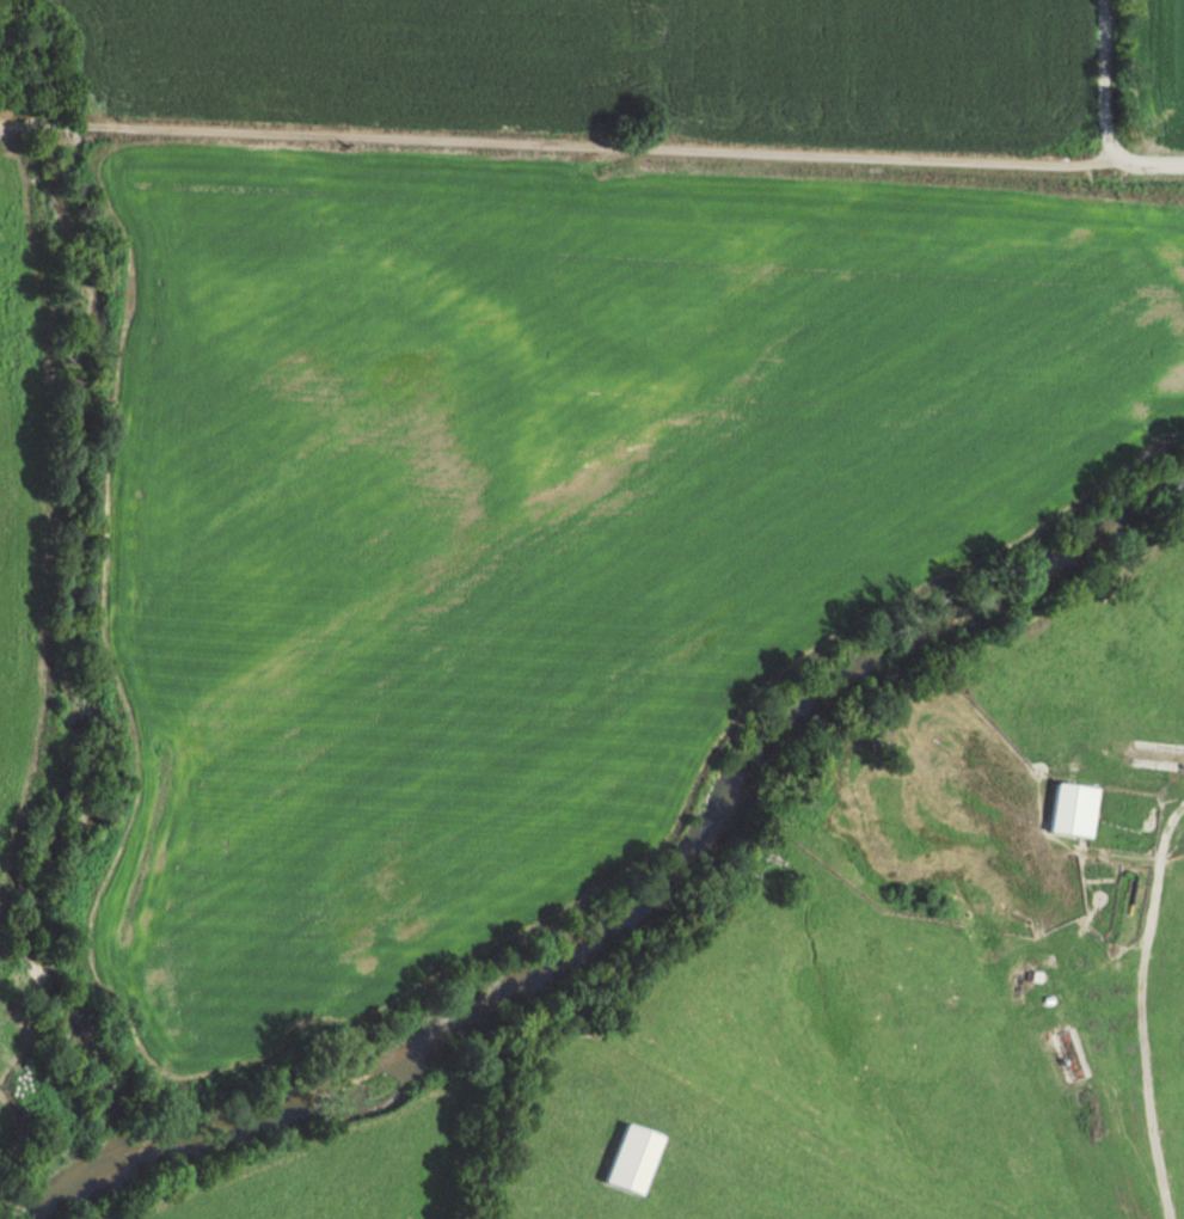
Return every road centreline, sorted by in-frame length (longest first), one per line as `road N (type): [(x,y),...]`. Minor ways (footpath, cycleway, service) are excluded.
road 1 (residential): [(1109,160),(1104,0)]
road 2 (residential): [(1183,837),(1059,903)]

